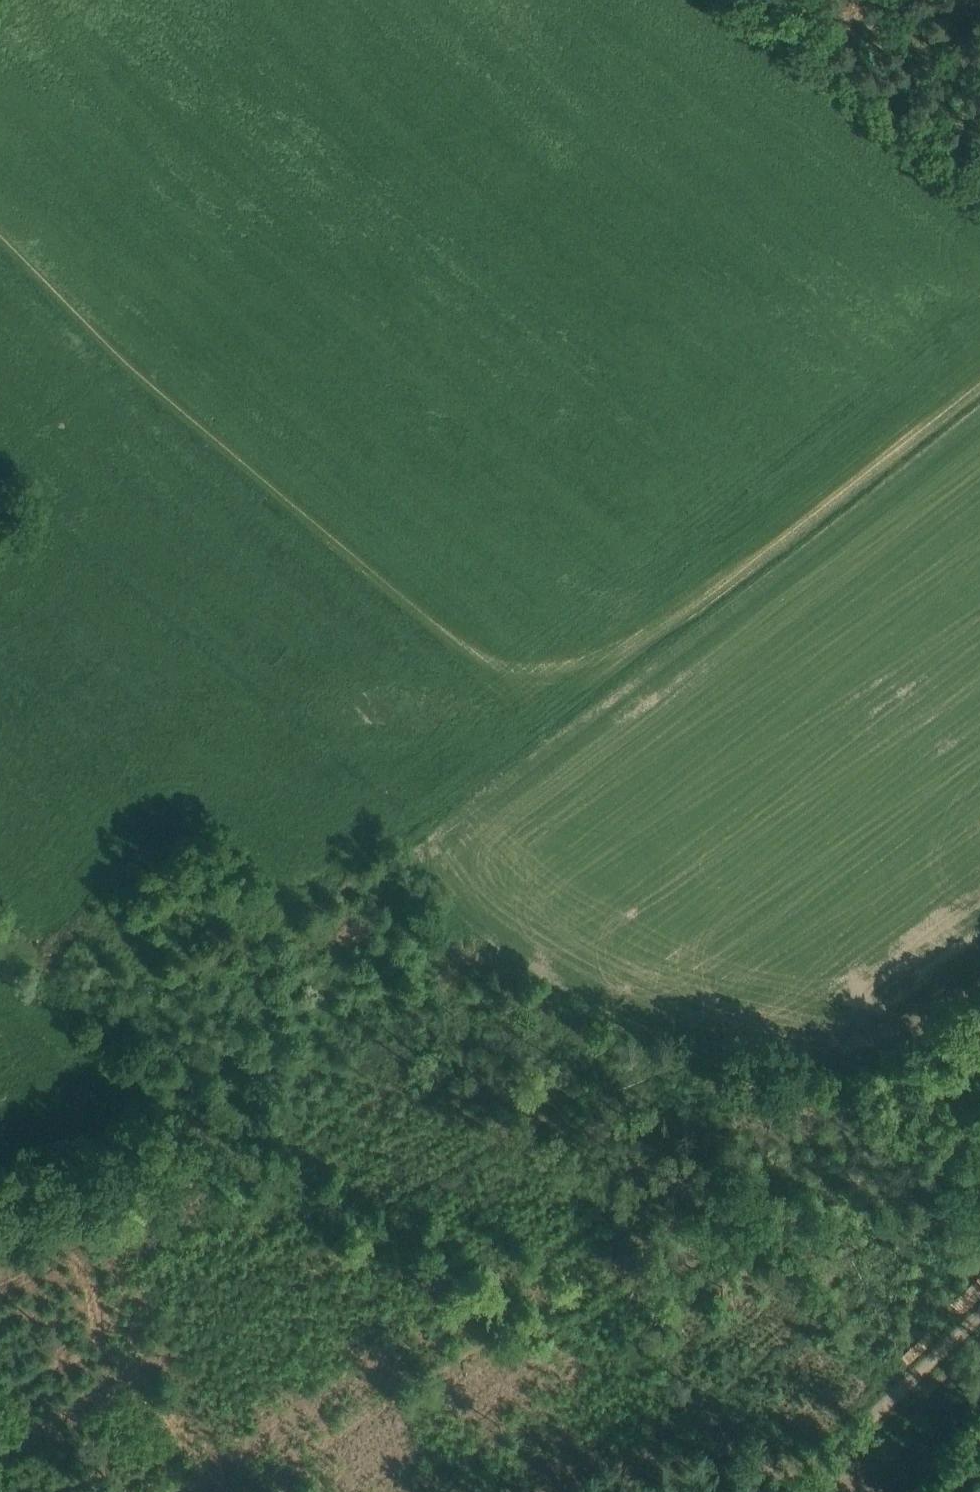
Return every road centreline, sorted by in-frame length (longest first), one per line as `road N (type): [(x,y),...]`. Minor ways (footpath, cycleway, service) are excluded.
road 1 (track): [(742,0),(979,189)]
road 2 (track): [(979,1314),(862,1431),(837,1464),(830,1491)]

